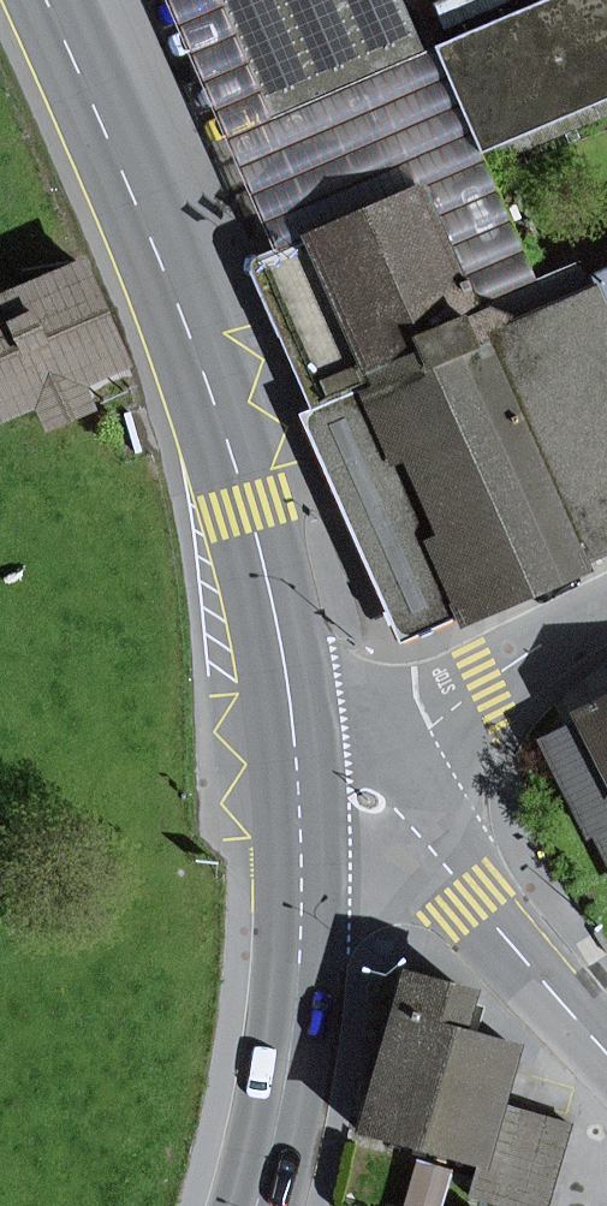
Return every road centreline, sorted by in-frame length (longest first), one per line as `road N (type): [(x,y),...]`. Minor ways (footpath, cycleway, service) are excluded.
road 1 (primary): [(293,746),(272,598),(200,360),(48,0)]
road 2 (primary): [(255,1205),(289,1054),(300,961),(293,746)]
road 3 (tertiary): [(606,1053),(364,775)]
road 4 (residential): [(606,618),(486,680),(364,775)]

